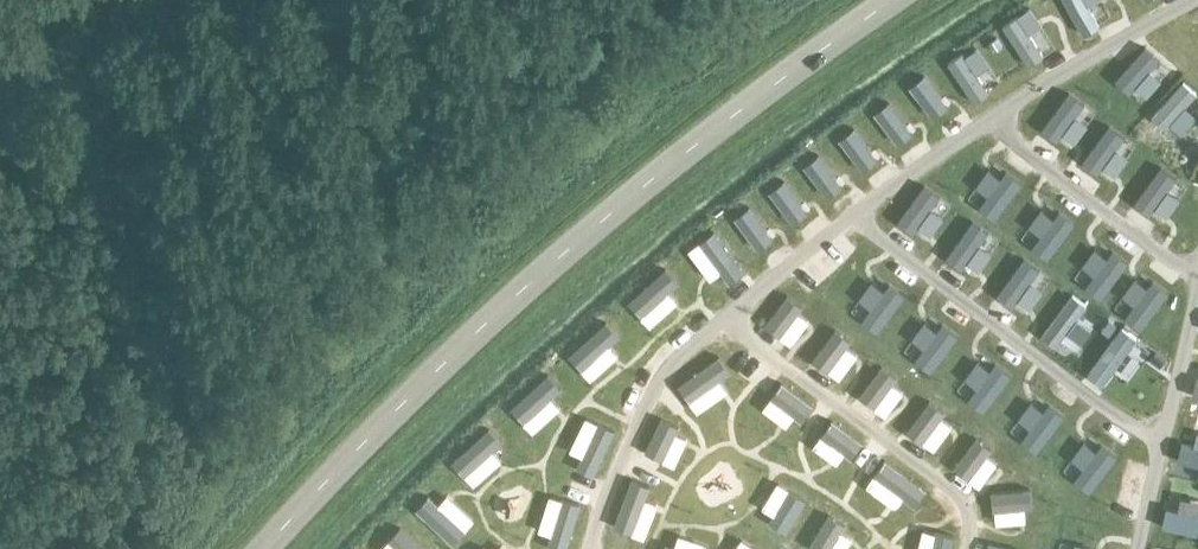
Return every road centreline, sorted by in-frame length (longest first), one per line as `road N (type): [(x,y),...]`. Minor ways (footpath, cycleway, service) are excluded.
road 1 (unclassified): [(262,548),(470,339),(635,189),(889,0)]

